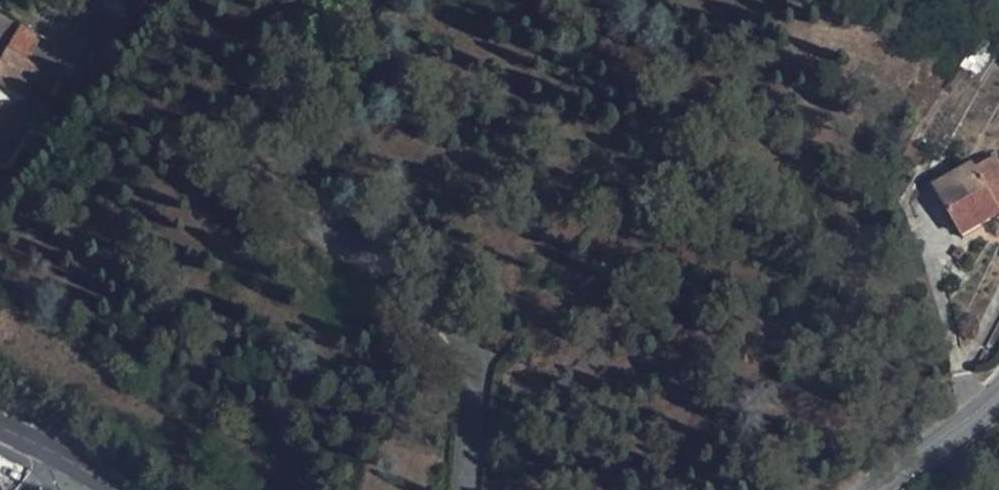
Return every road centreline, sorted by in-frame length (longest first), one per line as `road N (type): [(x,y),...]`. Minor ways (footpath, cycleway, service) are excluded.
road 1 (residential): [(875,489),(998,394)]

